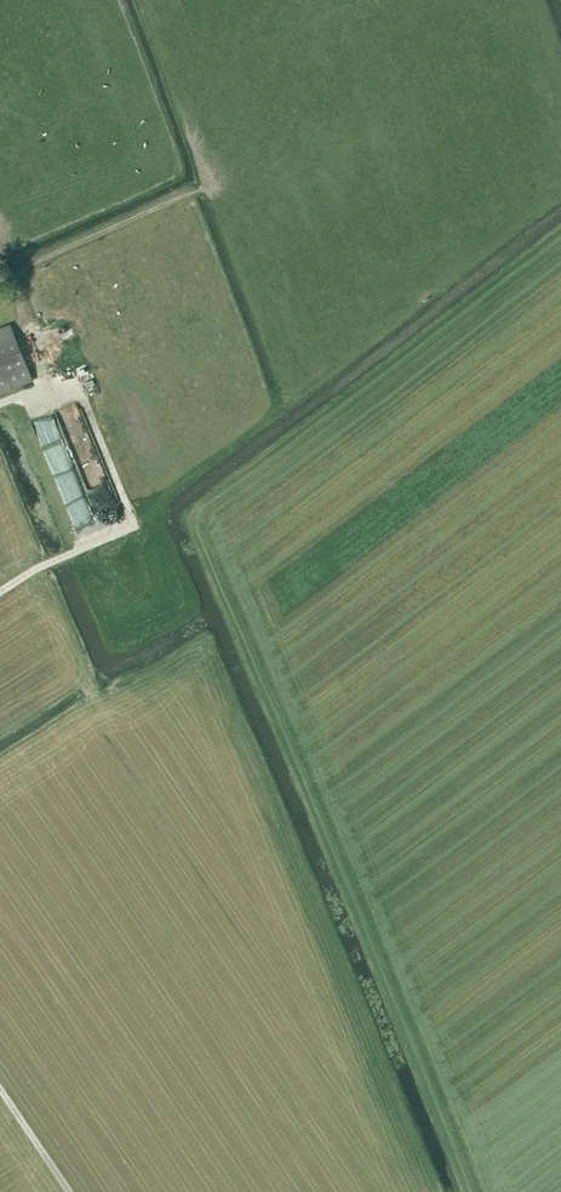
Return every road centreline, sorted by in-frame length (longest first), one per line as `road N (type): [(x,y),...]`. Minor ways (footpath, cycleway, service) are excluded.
road 1 (track): [(75,377),(132,525),(0,592)]

